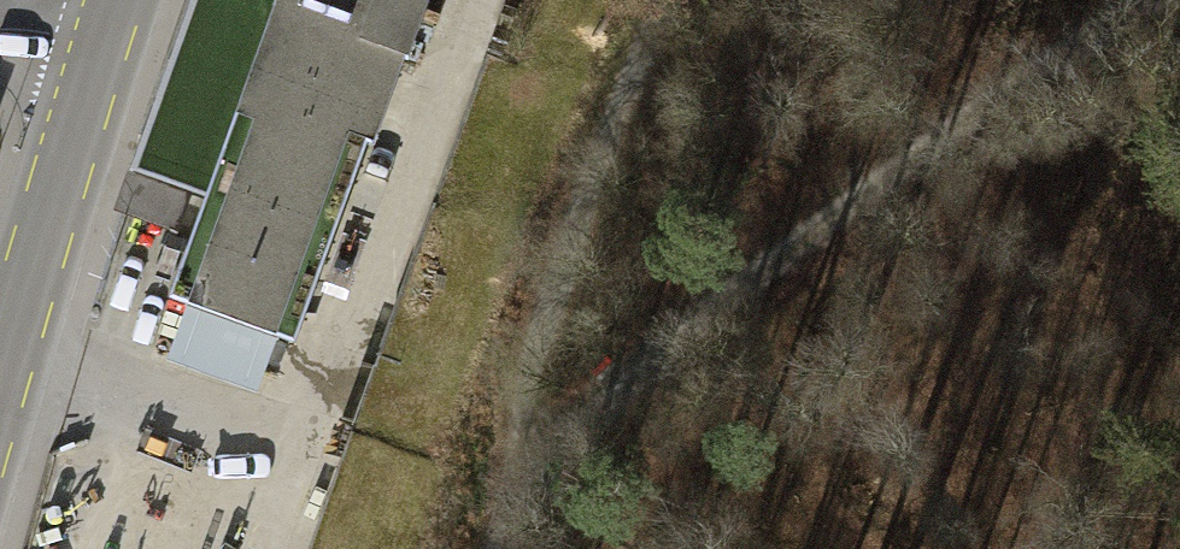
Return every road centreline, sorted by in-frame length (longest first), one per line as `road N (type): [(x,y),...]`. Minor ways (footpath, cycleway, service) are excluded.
road 1 (track): [(502,548),(549,471),(671,345),(936,144),(1158,0)]
road 2 (track): [(671,0),(592,181),(532,365),(518,520)]
road 3 (tertiary): [(0,381),(101,52)]

